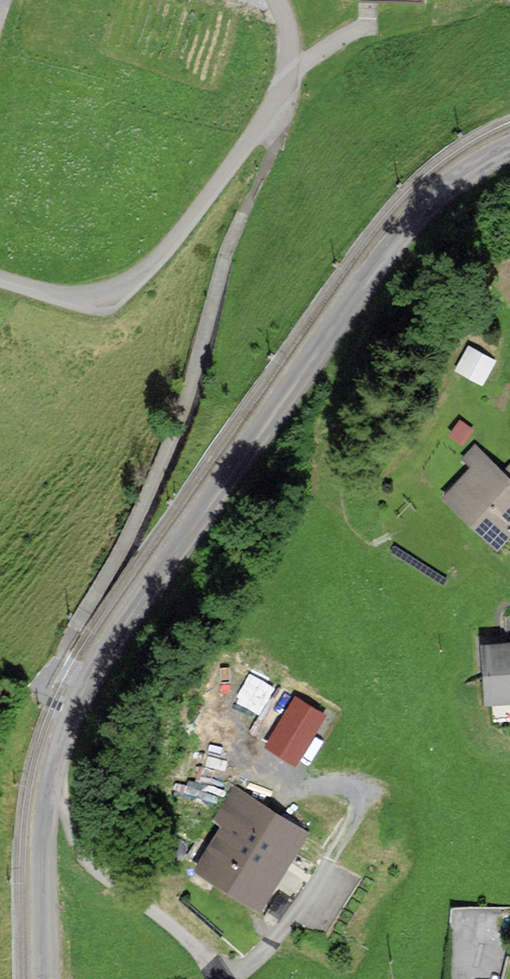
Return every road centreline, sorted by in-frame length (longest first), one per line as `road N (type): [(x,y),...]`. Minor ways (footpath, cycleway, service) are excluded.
road 1 (tertiary): [(509,143),(430,199),(296,372),(89,676),(50,772)]
road 2 (unclassified): [(0,279),(103,300),(159,258),(283,87),(289,32),(275,0)]
road 3 (residential): [(221,978),(203,952),(89,861),(50,772)]
road 4 (tertiary): [(50,772),(45,978)]

